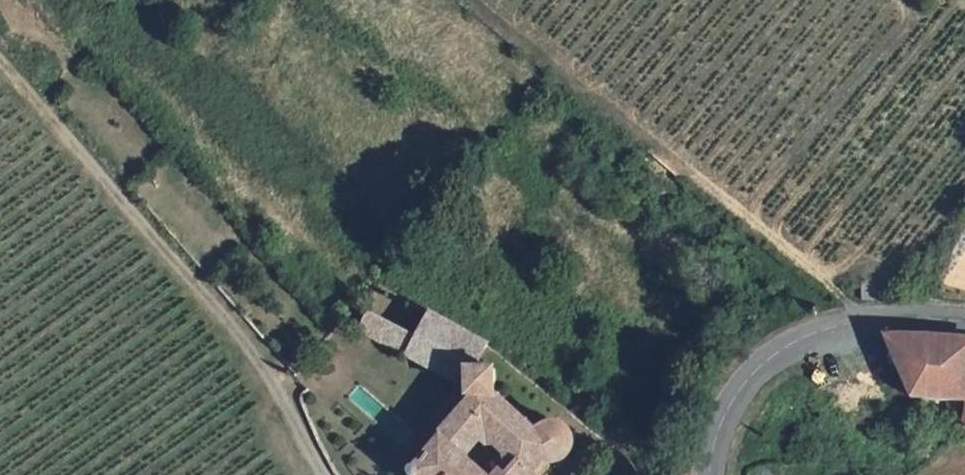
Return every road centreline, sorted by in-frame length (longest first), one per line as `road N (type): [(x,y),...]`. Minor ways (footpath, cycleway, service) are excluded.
road 1 (track): [(323,474),(277,385),(0,60)]
road 2 (tertiary): [(712,474),(730,414),(753,373),(788,345),(866,321),(964,324)]

